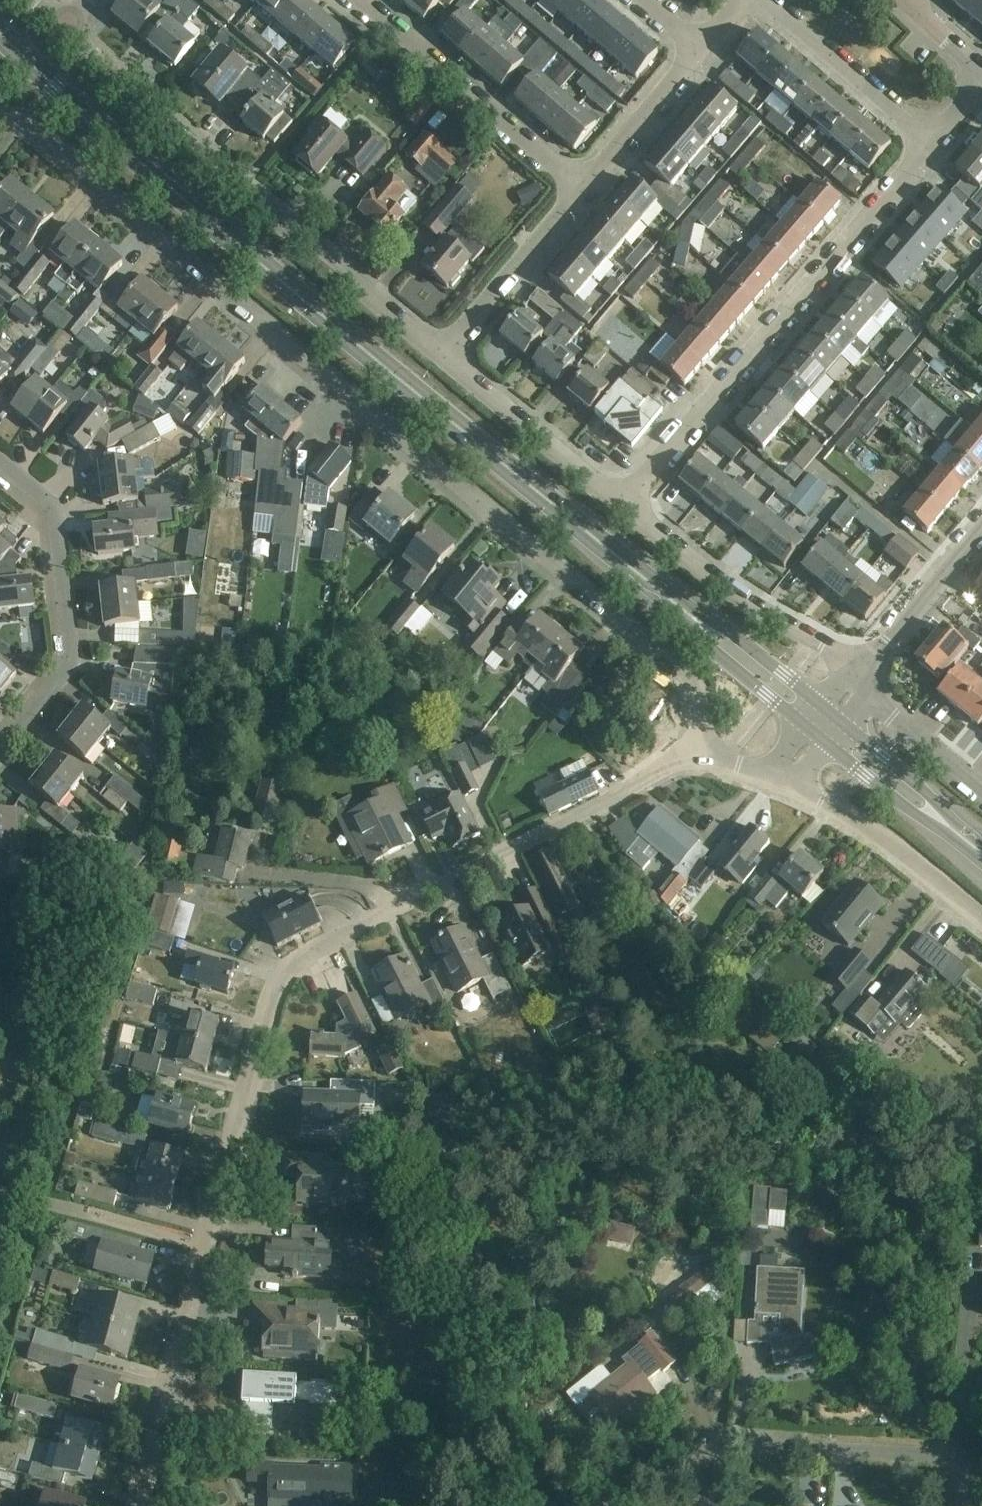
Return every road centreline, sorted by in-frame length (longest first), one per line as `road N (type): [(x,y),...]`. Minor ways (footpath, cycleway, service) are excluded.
road 1 (secondary): [(0,33),(406,388),(829,727)]
road 2 (residential): [(704,756),(667,767),(314,951),(290,972),(275,1002),(150,1505)]
road 3 (residential): [(704,756),(701,688),(682,665),(5,115)]
road 4 (residential): [(441,353),(289,240),(61,28)]
road 5 (residential): [(624,510),(929,155)]
road 6 (residential): [(960,1505),(959,1471),(946,1456),(733,1443),(715,1450),(706,1467),(703,1505)]
road 7 (residential): [(0,759),(35,724),(70,668),(50,517),(0,470)]
road 8 (residential): [(581,190),(359,0)]
road 9 (residential): [(861,680),(624,510)]
road 10 (residential): [(981,921),(829,805),(784,783)]
road 11 (residential): [(624,510),(441,353)]
road 12 (residential): [(929,155),(751,0)]
road 13 (residential): [(441,353),(581,190)]
road 14 (secondary): [(829,727),(981,853)]
road 15 (residential): [(861,680),(981,538)]
road 16 (residential): [(581,190),(700,50)]
road 17 (residential): [(981,795),(896,722),(861,680)]

